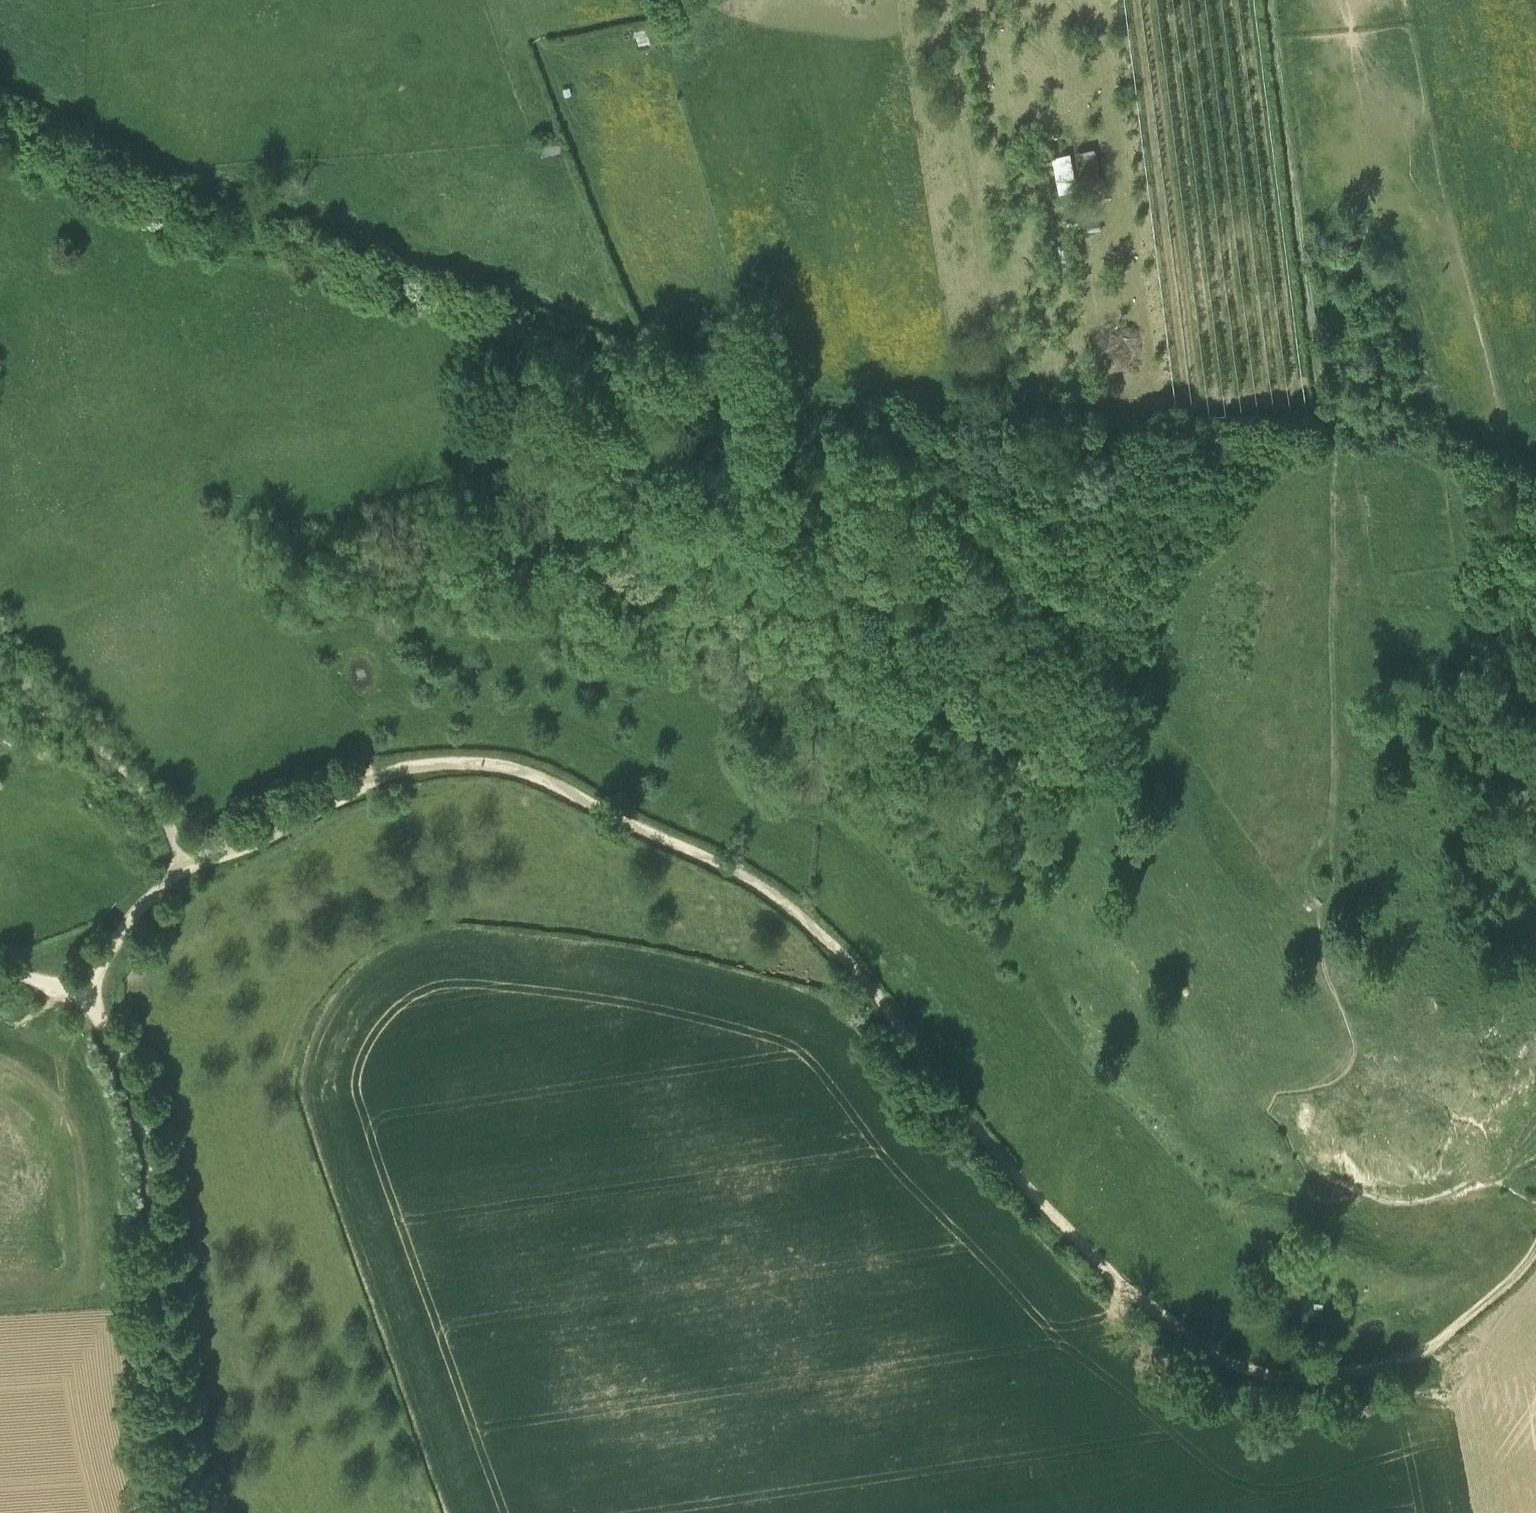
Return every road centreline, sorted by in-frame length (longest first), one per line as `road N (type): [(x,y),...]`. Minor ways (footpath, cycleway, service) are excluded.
road 1 (track): [(187,865),(272,834),(397,768),(497,765),(554,783),(729,870),(814,929),(882,1001),(998,1157),(1092,1256),(1206,1350),(1248,1369),(1328,1375),(1415,1354),(1498,1294),(1535,1251)]
road 2 (unclassified): [(195,1512),(165,1346),(146,1136),(126,1069),(89,993)]
road 3 (track): [(1328,419),(1269,0)]
road 4 (track): [(187,865),(157,807),(119,766),(0,686)]
road 5 (track): [(0,963),(89,993),(113,942),(187,865)]

